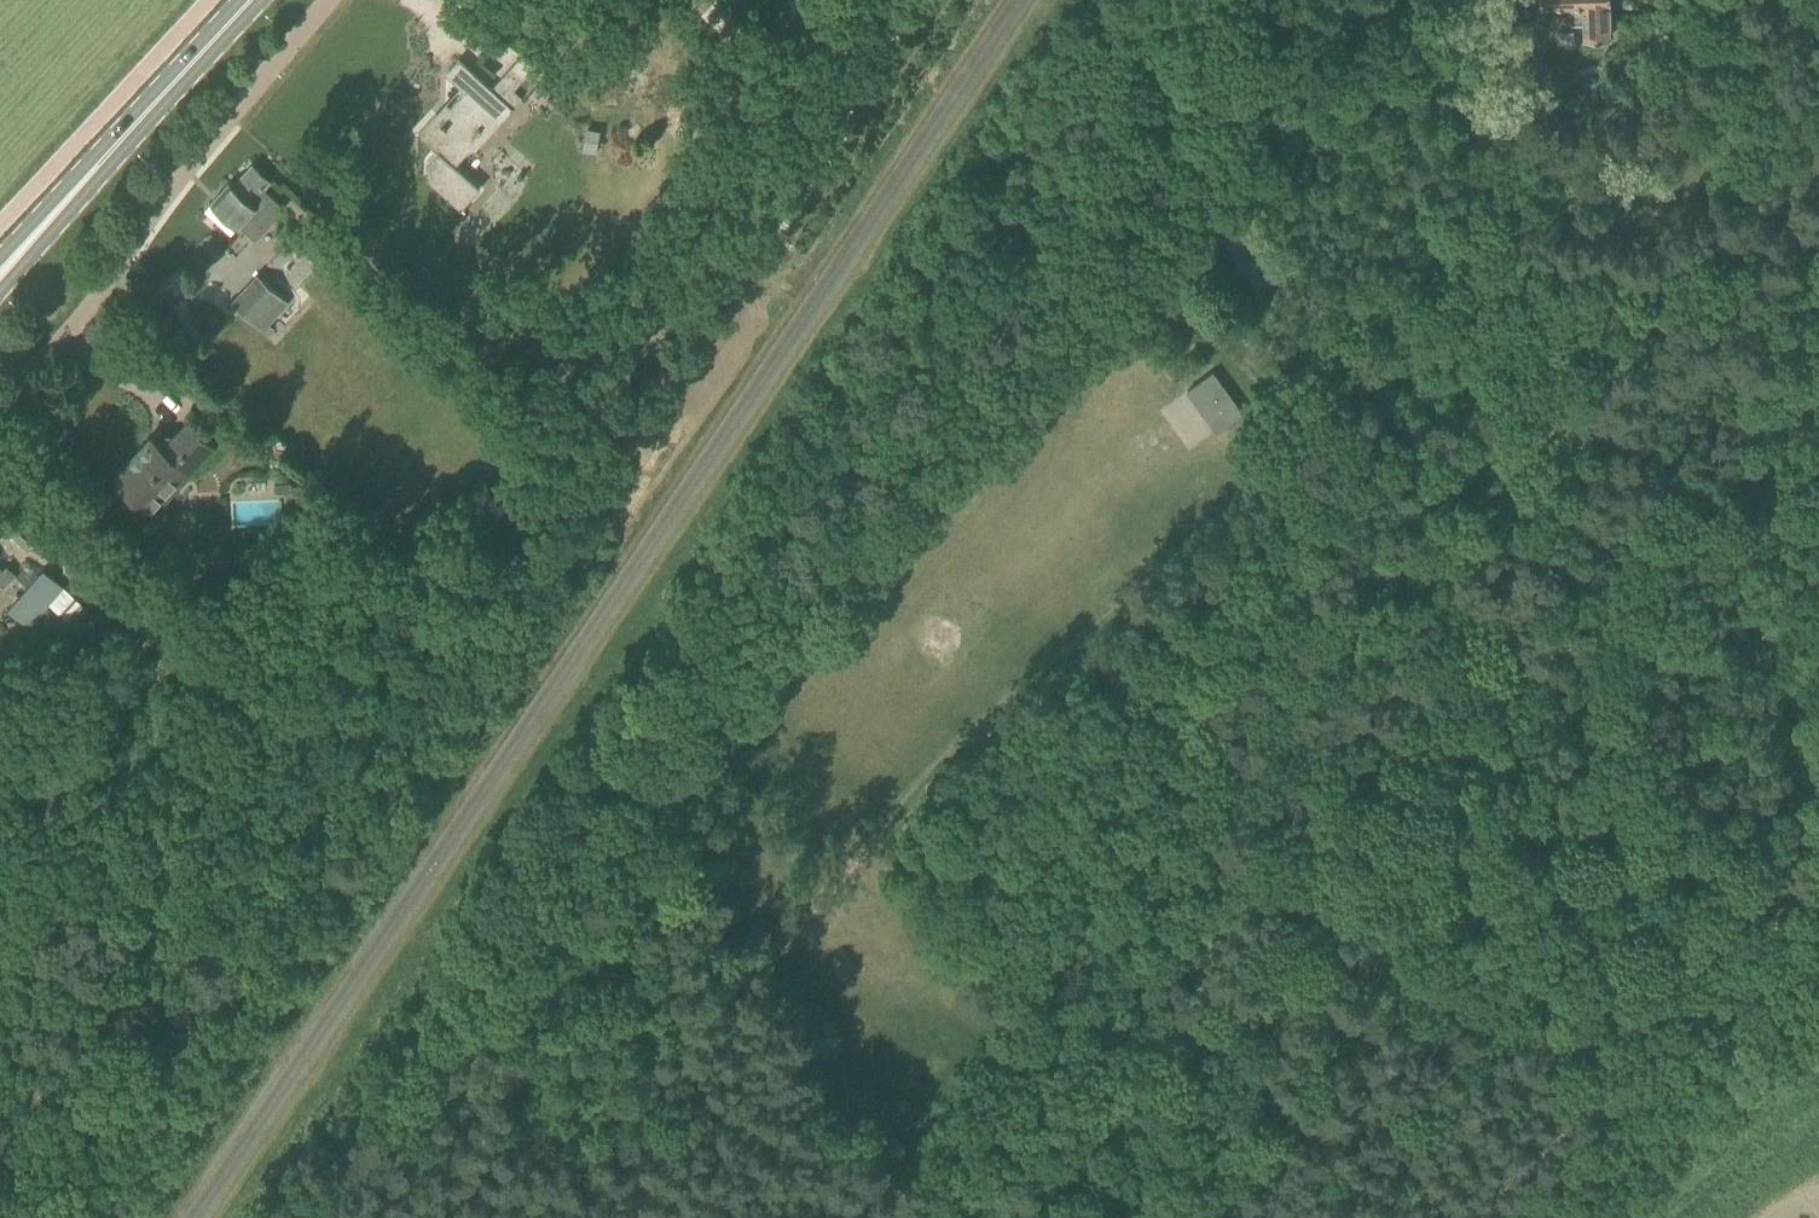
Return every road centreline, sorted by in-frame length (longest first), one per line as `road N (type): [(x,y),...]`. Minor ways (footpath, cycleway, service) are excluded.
road 1 (track): [(1580,439),(1534,439),(1431,460),(1359,454),(1276,504),(945,782),(791,943),(583,1115),(528,1217)]
road 2 (track): [(1818,680),(1793,668),(1698,560),(1651,545),(1486,297),(1470,247),(1471,118),(1455,0)]
road 3 (track): [(1698,560),(1684,489),(1688,407),(1753,218),(1783,0)]
road 4 (residential): [(0,408),(70,332),(217,134),(334,0)]
road 5 (track): [(1474,1217),(1818,878)]
road 6 (secondary): [(0,277),(252,0)]

